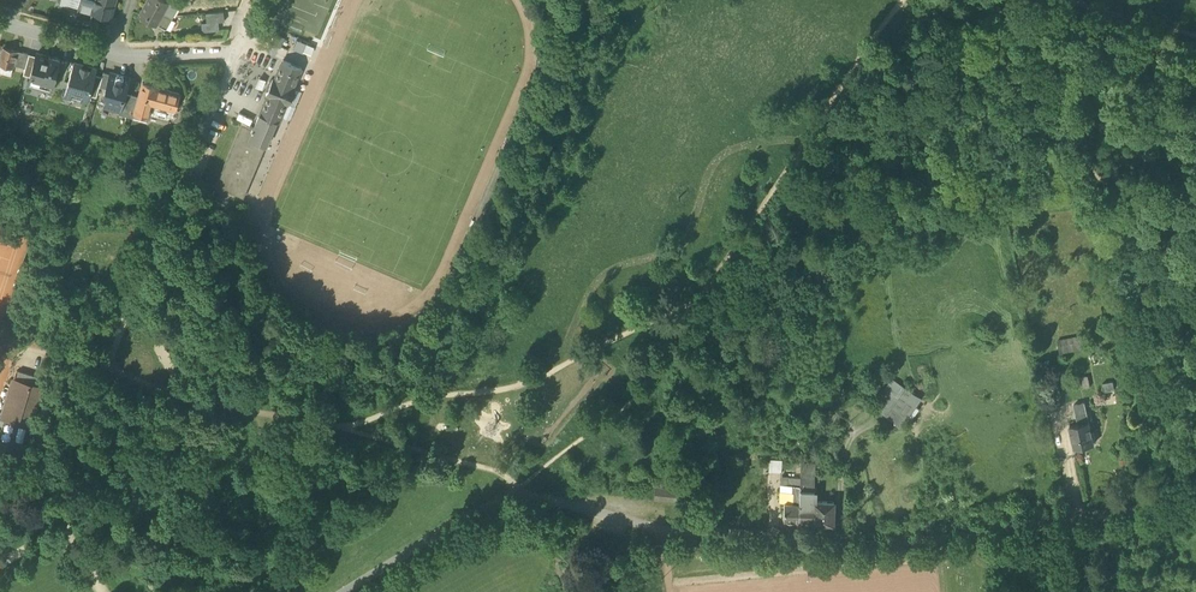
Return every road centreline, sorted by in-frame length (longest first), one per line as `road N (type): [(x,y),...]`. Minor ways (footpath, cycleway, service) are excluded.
road 1 (unclassified): [(352,591),(514,499),(666,533),(901,551),(1195,502)]
road 2 (unclassified): [(176,182),(230,53)]

